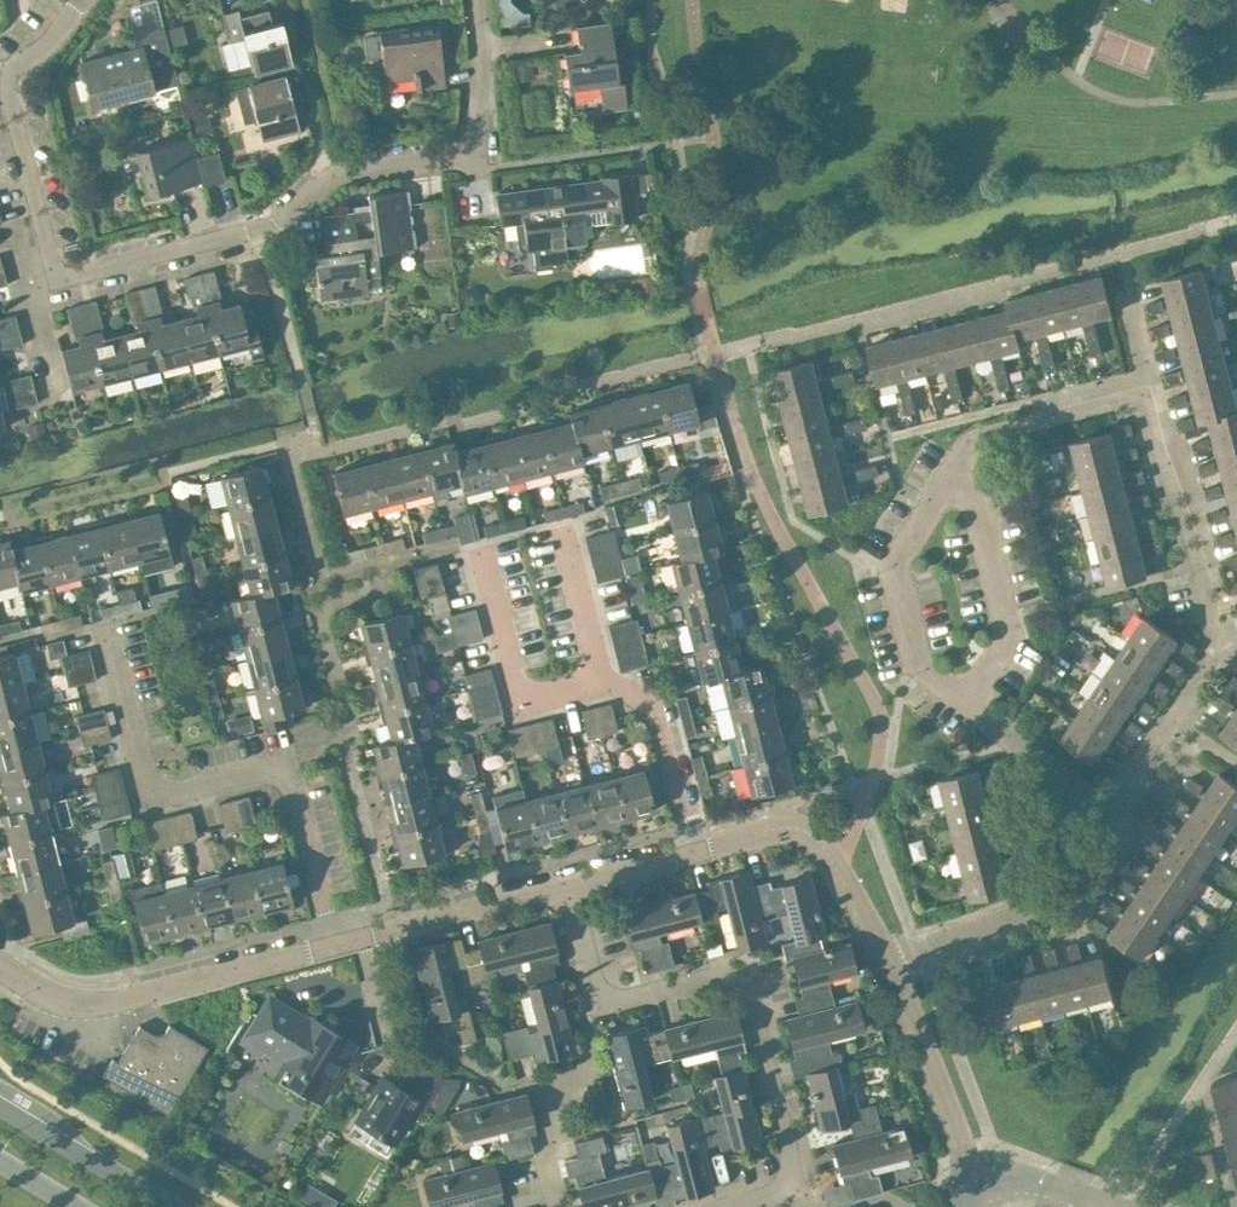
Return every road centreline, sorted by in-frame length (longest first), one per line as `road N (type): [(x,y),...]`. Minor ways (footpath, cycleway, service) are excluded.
road 1 (residential): [(478,0),(483,74),(472,155),(330,176),(286,220),(55,281)]
road 2 (residential): [(330,939),(287,770),(152,799),(108,630)]
road 3 (residential): [(1122,833),(1220,652),(1149,394)]
road 4 (residential): [(600,1003),(752,964),(799,1166),(743,1206)]
road 5 (residential): [(0,971),(60,992),(106,995),(330,939)]
road 6 (residential): [(55,281),(7,103),(14,68),(85,0)]
road 7 (residential): [(968,710),(913,666),(890,567),(961,466)]
road 8 (residential): [(888,961),(1090,890),(1122,833)]
road 9 (residential): [(696,840),(782,824),(813,832),(888,961)]
road 10 (residential): [(606,682),(516,703),(477,544)]
road 11 (residential): [(968,710),(1001,616),(961,466)]
road 12 (residential): [(330,939),(567,875)]
road 13 (residential): [(888,961),(977,1186)]
road 14 (residential): [(961,466),(983,437),(1149,394)]
road 15 (secondary): [(174,1206),(0,1104)]
road 16 (residential): [(1122,833),(968,710)]
road 17 (residential): [(696,840),(662,710),(606,682)]
road 18 (residential): [(606,682),(561,523)]
road 19 (residential): [(567,1206),(550,1134),(591,1061)]
road 20 (unclassified): [(1106,1206),(1027,1179),(977,1186)]
road 21 (residential): [(567,875),(696,840)]
road 22 (residential): [(600,1003),(567,875)]
road 23 (residential): [(55,281),(38,308),(60,404)]

